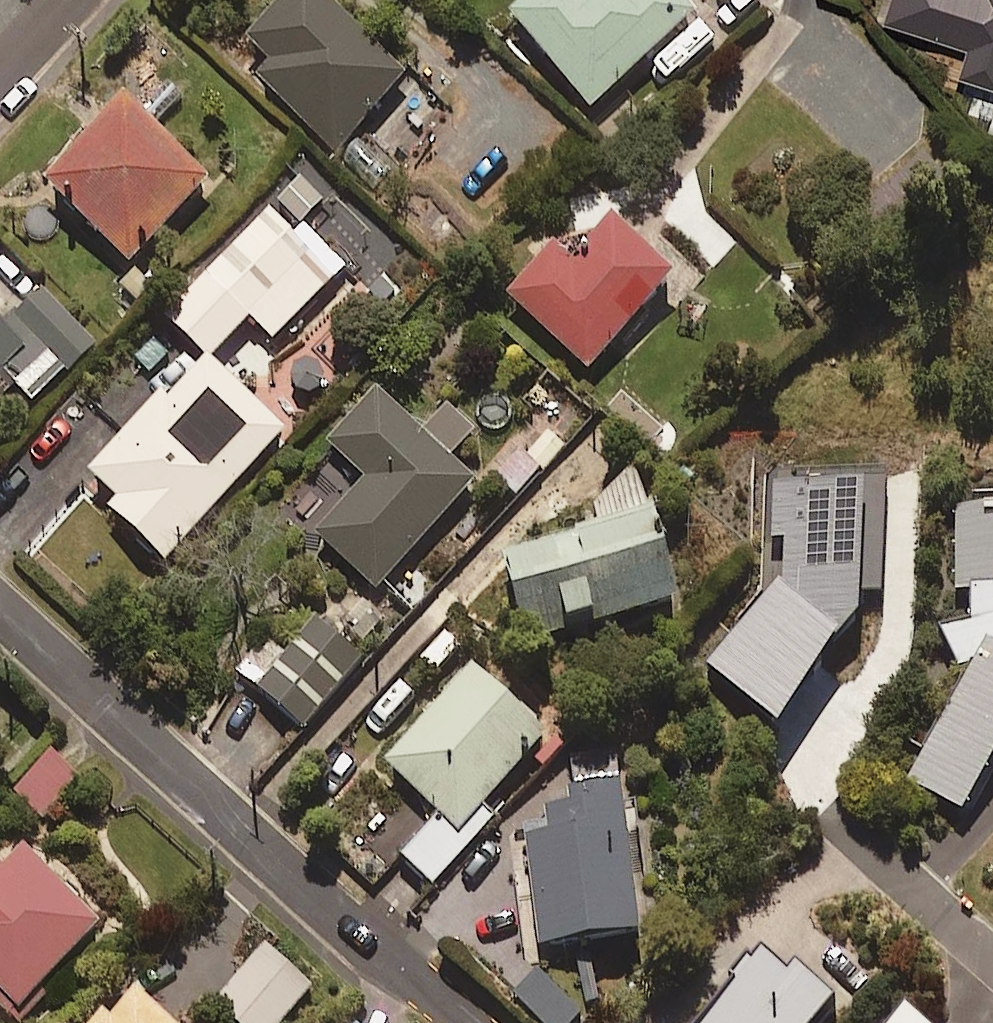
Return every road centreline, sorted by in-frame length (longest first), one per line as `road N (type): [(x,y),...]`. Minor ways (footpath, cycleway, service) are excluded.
road 1 (residential): [(0,605),(465,1022)]

